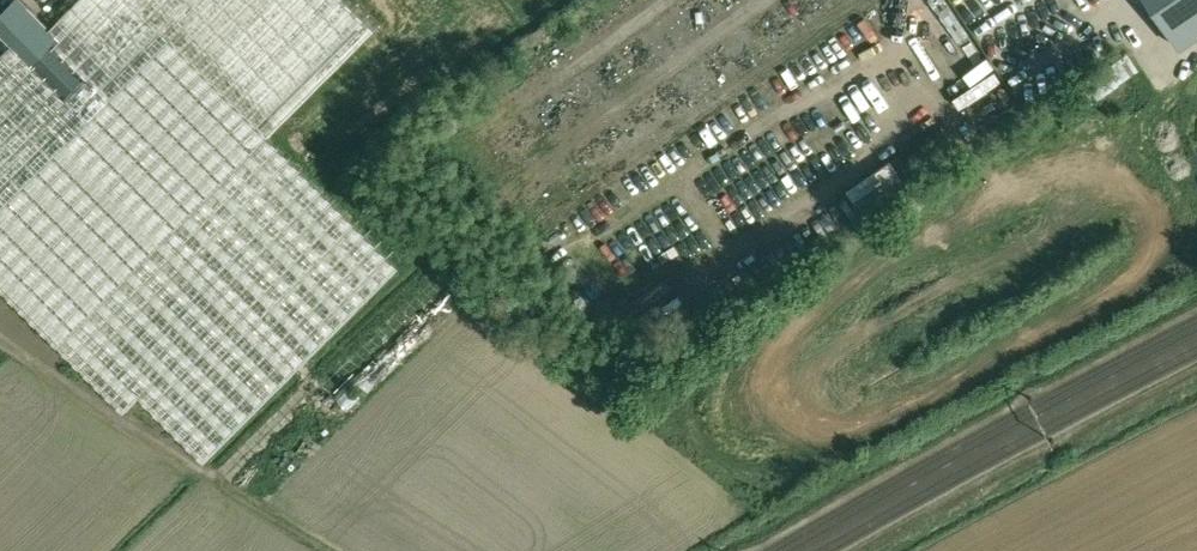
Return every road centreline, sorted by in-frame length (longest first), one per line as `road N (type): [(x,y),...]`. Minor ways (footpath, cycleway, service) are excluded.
road 1 (track): [(333,550),(0,340)]

